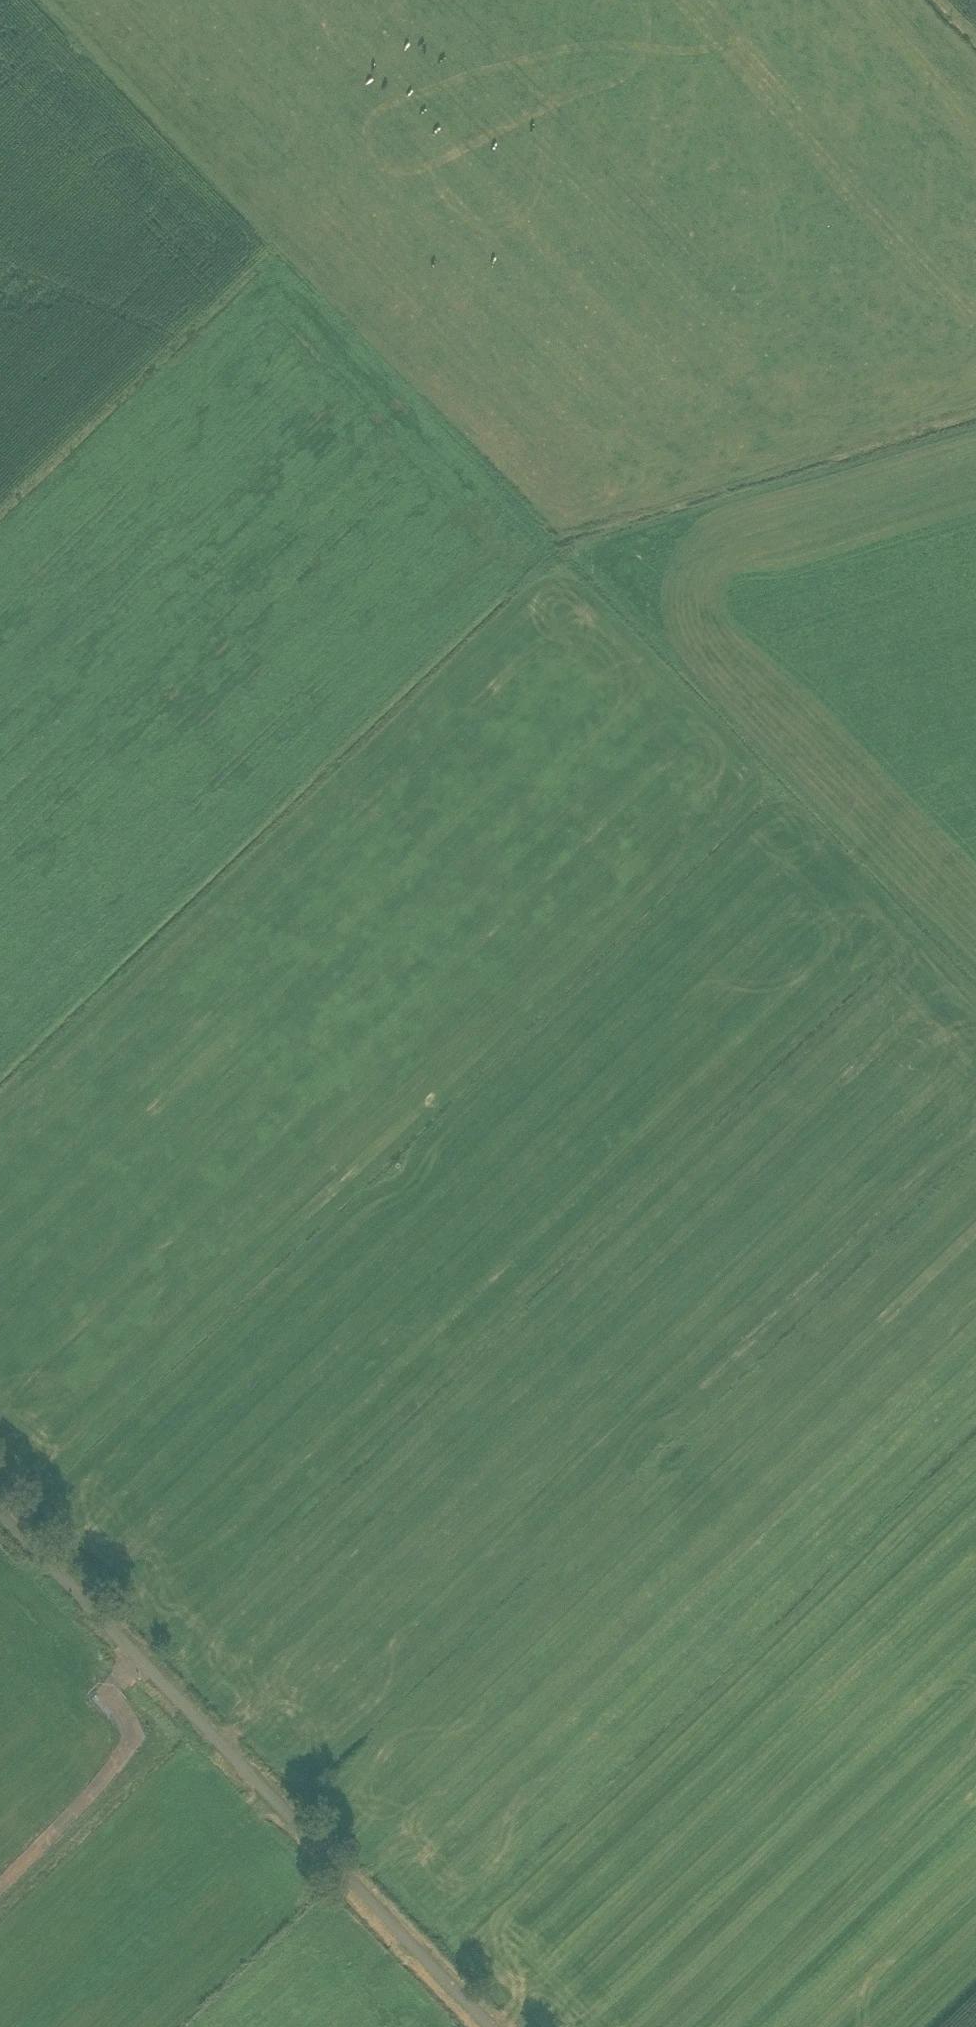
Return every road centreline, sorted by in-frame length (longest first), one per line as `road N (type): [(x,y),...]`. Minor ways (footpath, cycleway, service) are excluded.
road 1 (unclassified): [(498,2026),(0,1501)]

